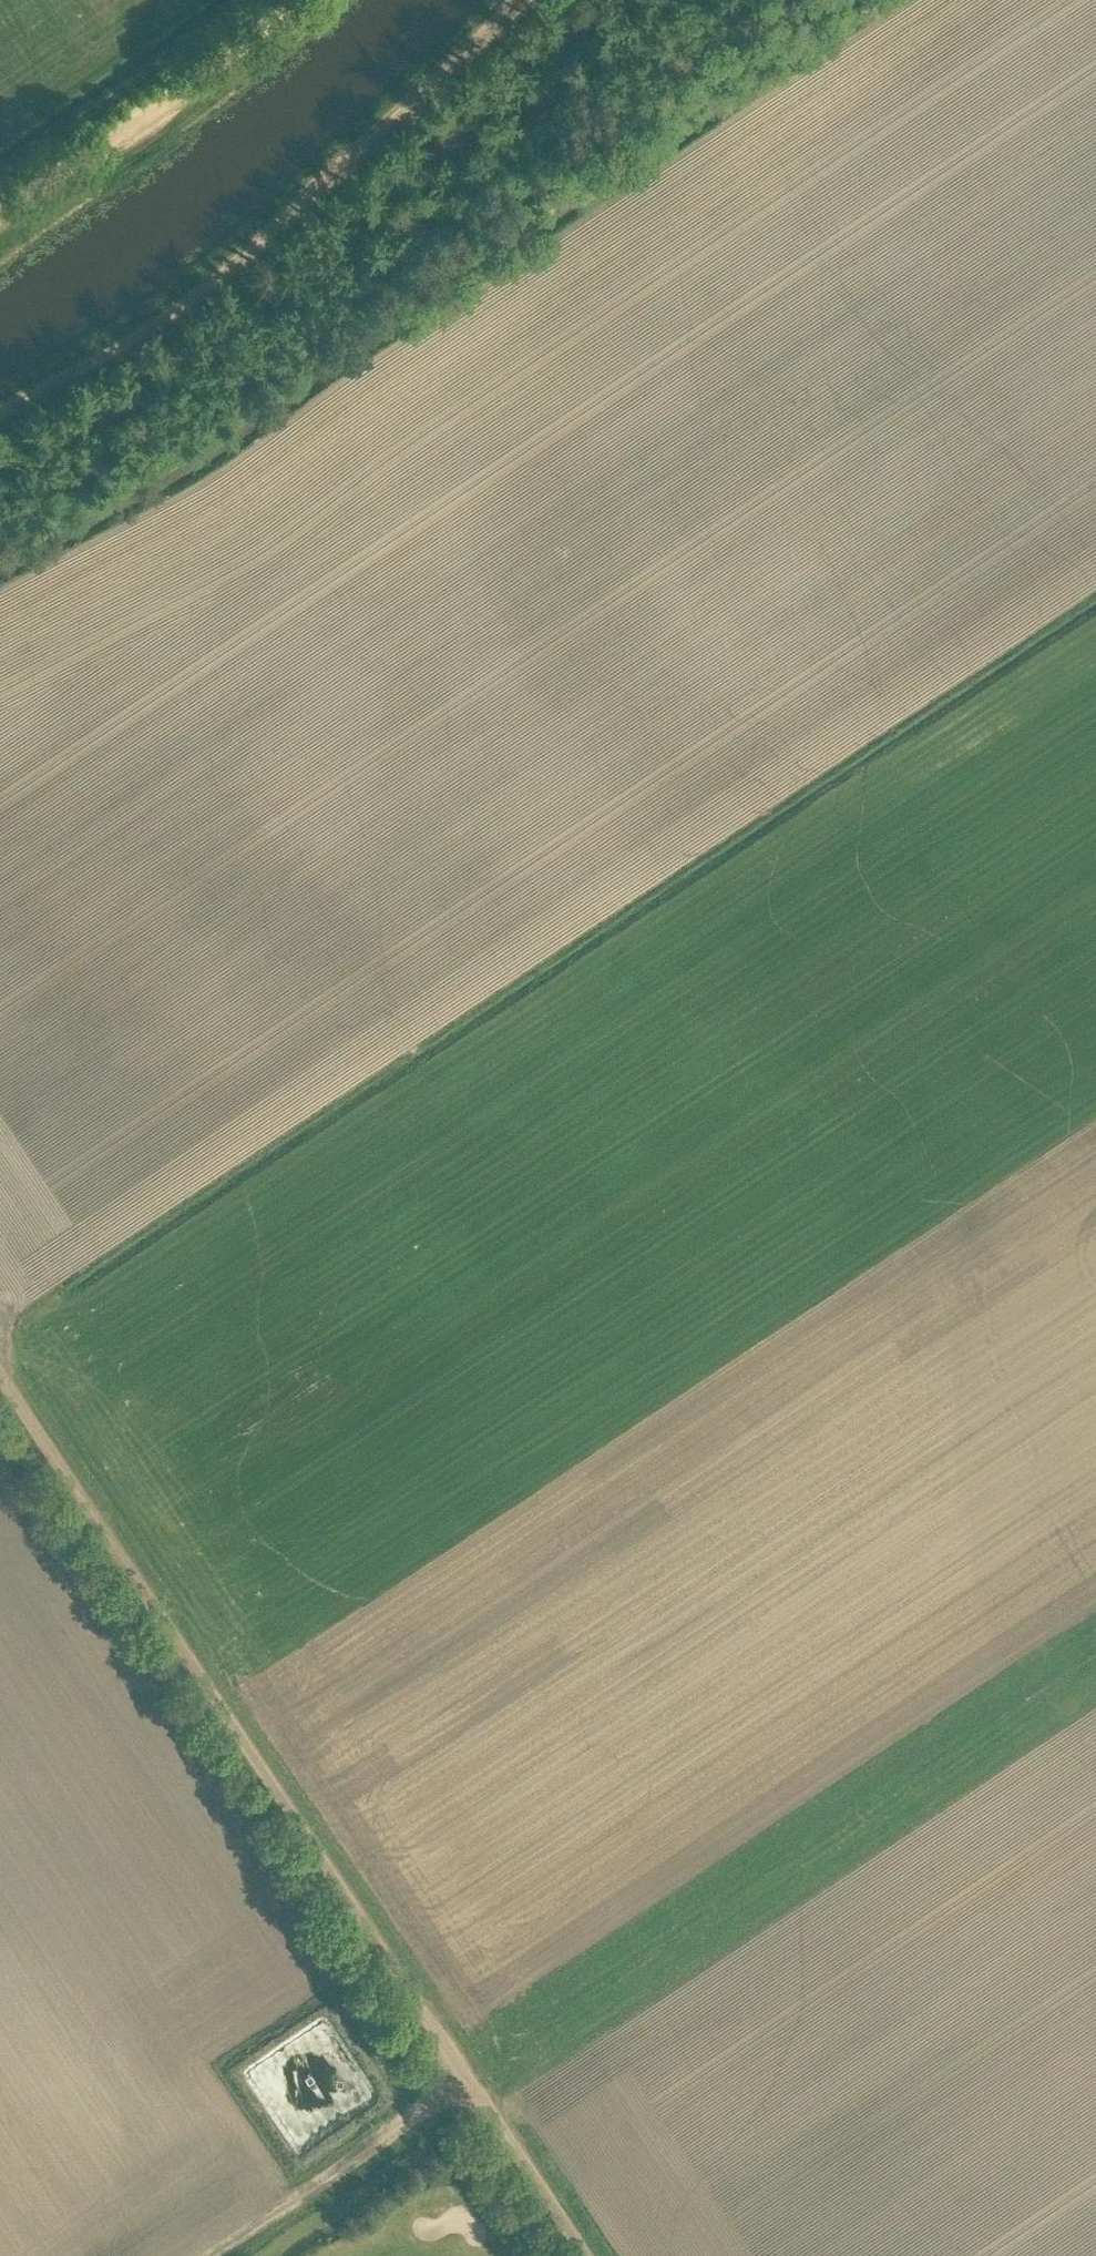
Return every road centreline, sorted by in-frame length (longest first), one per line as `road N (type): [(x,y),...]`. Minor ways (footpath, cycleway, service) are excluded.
road 1 (unclassified): [(588,2255),(0,1374)]
road 2 (track): [(0,412),(142,340),(315,191),(510,0)]
road 3 (track): [(314,0),(0,235)]

